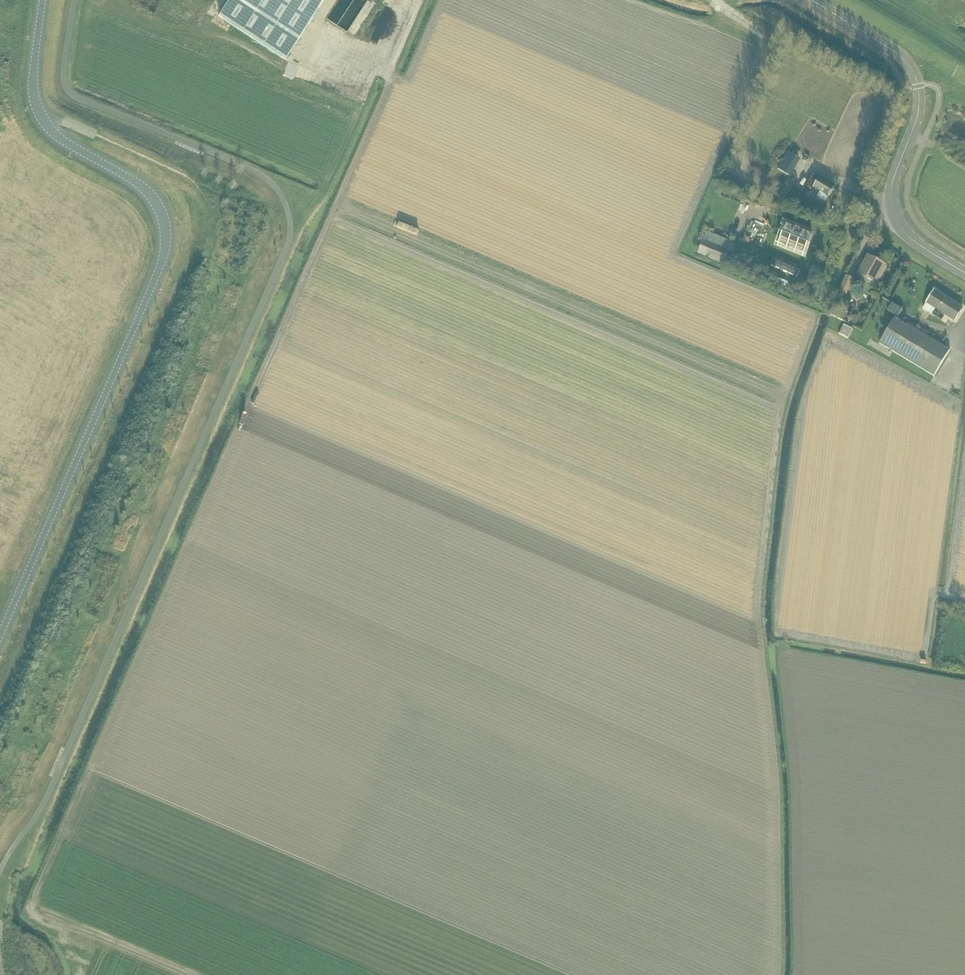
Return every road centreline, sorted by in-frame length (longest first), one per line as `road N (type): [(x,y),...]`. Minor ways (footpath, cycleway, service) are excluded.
road 1 (unclassified): [(43,0),(34,80),(41,116),(60,140),(146,192),(166,247),(0,636)]
road 2 (tertiary): [(964,273),(914,241),(892,205),(920,110),(914,73),(895,52),(811,0)]

